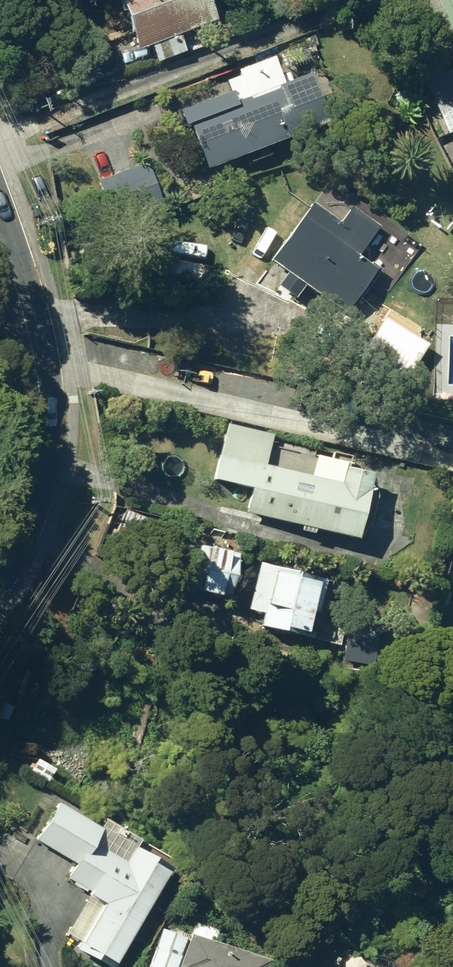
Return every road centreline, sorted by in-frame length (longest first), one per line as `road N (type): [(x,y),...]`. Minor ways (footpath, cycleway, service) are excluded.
road 1 (secondary): [(0,239),(33,363),(41,451),(0,559)]

